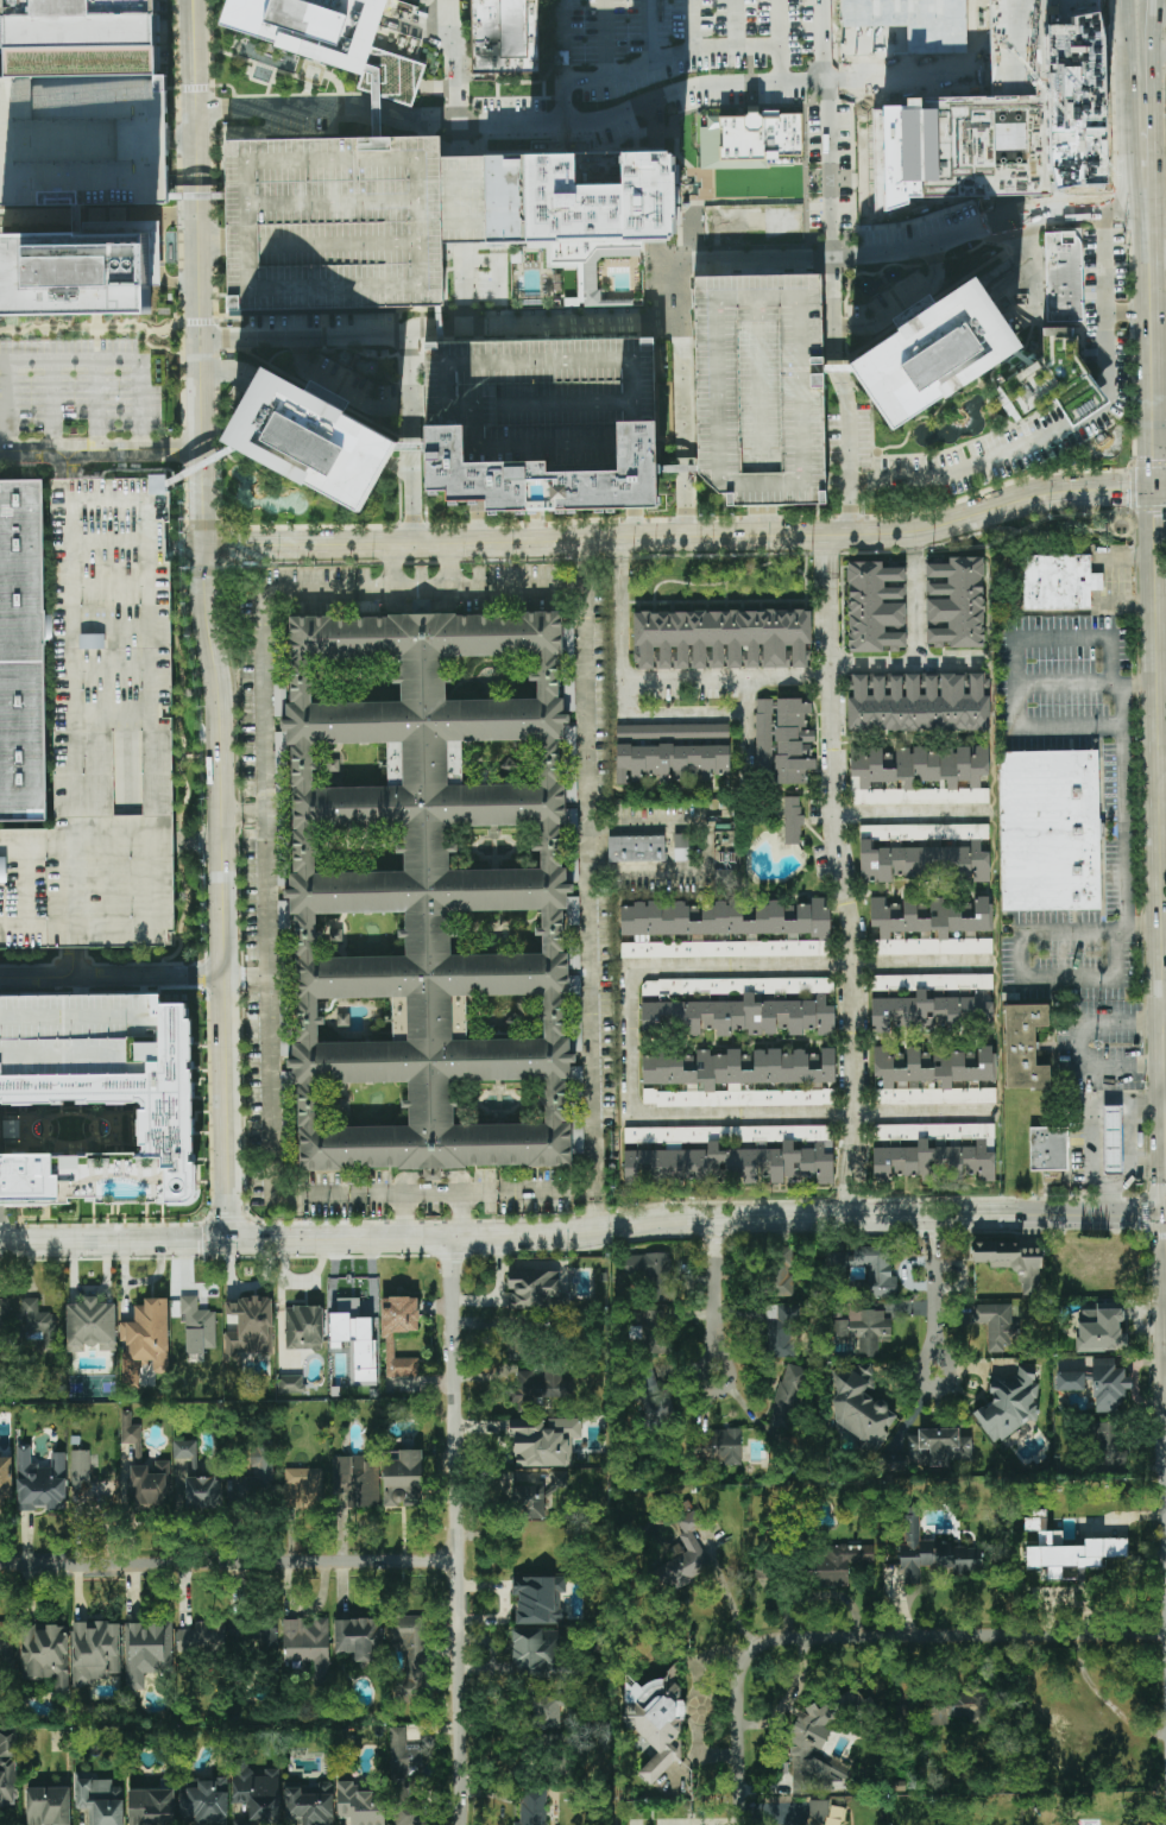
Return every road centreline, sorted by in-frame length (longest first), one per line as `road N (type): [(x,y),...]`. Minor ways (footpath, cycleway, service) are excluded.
road 1 (secondary): [(1165,1214),(717,1215),(537,1239),(231,1239)]
road 2 (tertiary): [(1022,500),(910,535),(203,549)]
road 3 (tertiary): [(202,471),(204,604),(219,699),(231,1239)]
road 4 (secondary): [(1165,1214),(1152,485)]
road 5 (residential): [(826,535),(832,835),(852,966),(846,1215)]
road 6 (residential): [(742,1824),(742,1685),(749,1657),(763,1646),(794,1637),(1165,1636)]
road 7 (residential): [(460,1238),(453,1263),(463,1824)]
road 8 (tertiary): [(192,0),(202,460)]
road 9 (residential): [(455,1561),(0,1565)]
road 10 (secondary): [(1152,485),(1147,210)]
road 11 (secondary): [(231,1239),(0,1243)]
road 12 (secondary): [(1126,0),(1132,173),(1147,210)]
road 13 (residential): [(932,1384),(935,1215)]
road 14 (secondary): [(1154,168),(1149,0)]
road 15 (residential): [(713,1347),(717,1215)]
road 16 (tertiary): [(1152,485),(1079,487),(1022,500)]

